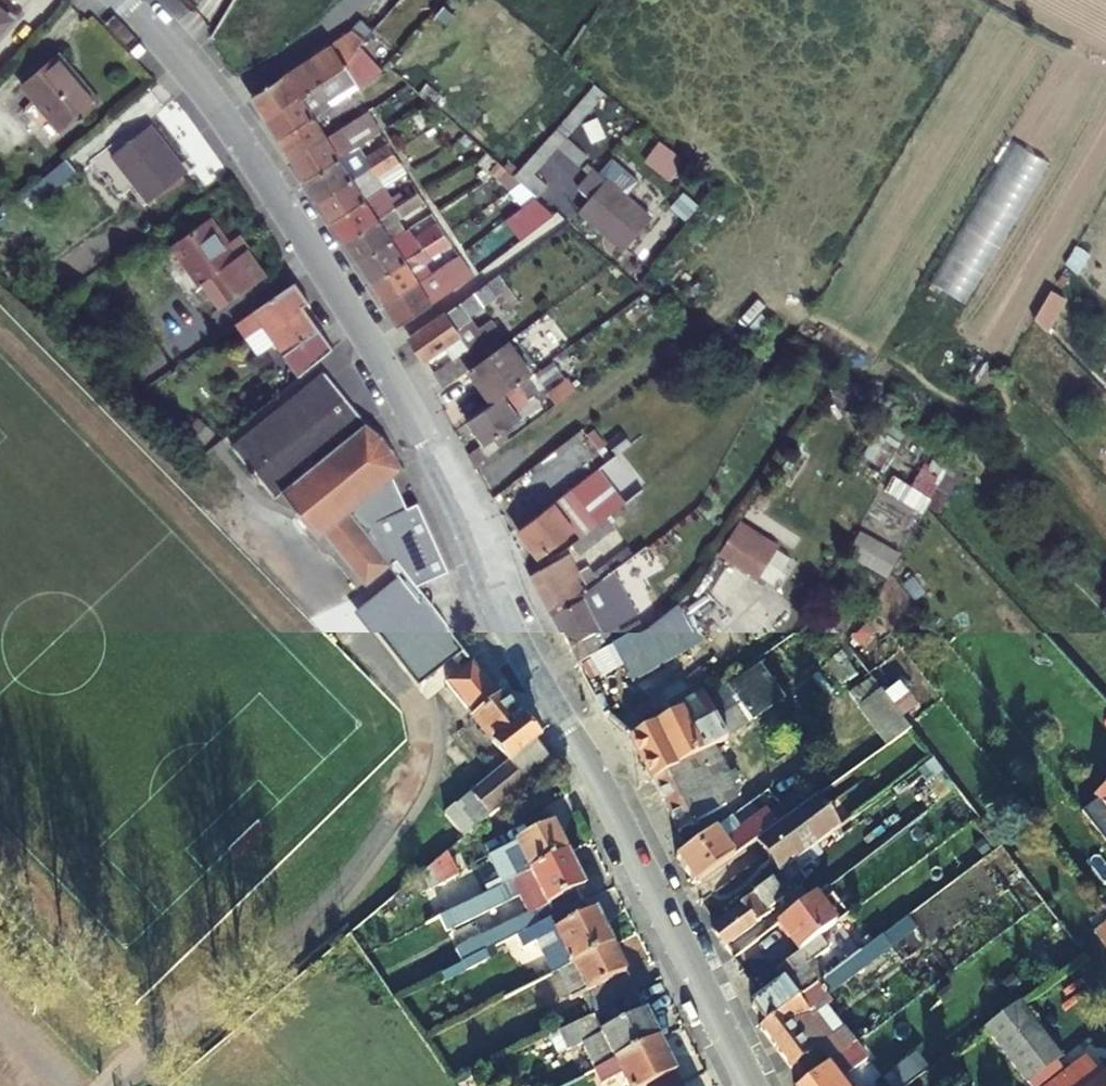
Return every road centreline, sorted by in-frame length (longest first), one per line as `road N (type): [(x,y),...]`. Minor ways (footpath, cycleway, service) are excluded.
road 1 (tertiary): [(750,1085),(612,812),(521,652),(394,382),(225,115),(121,0)]

